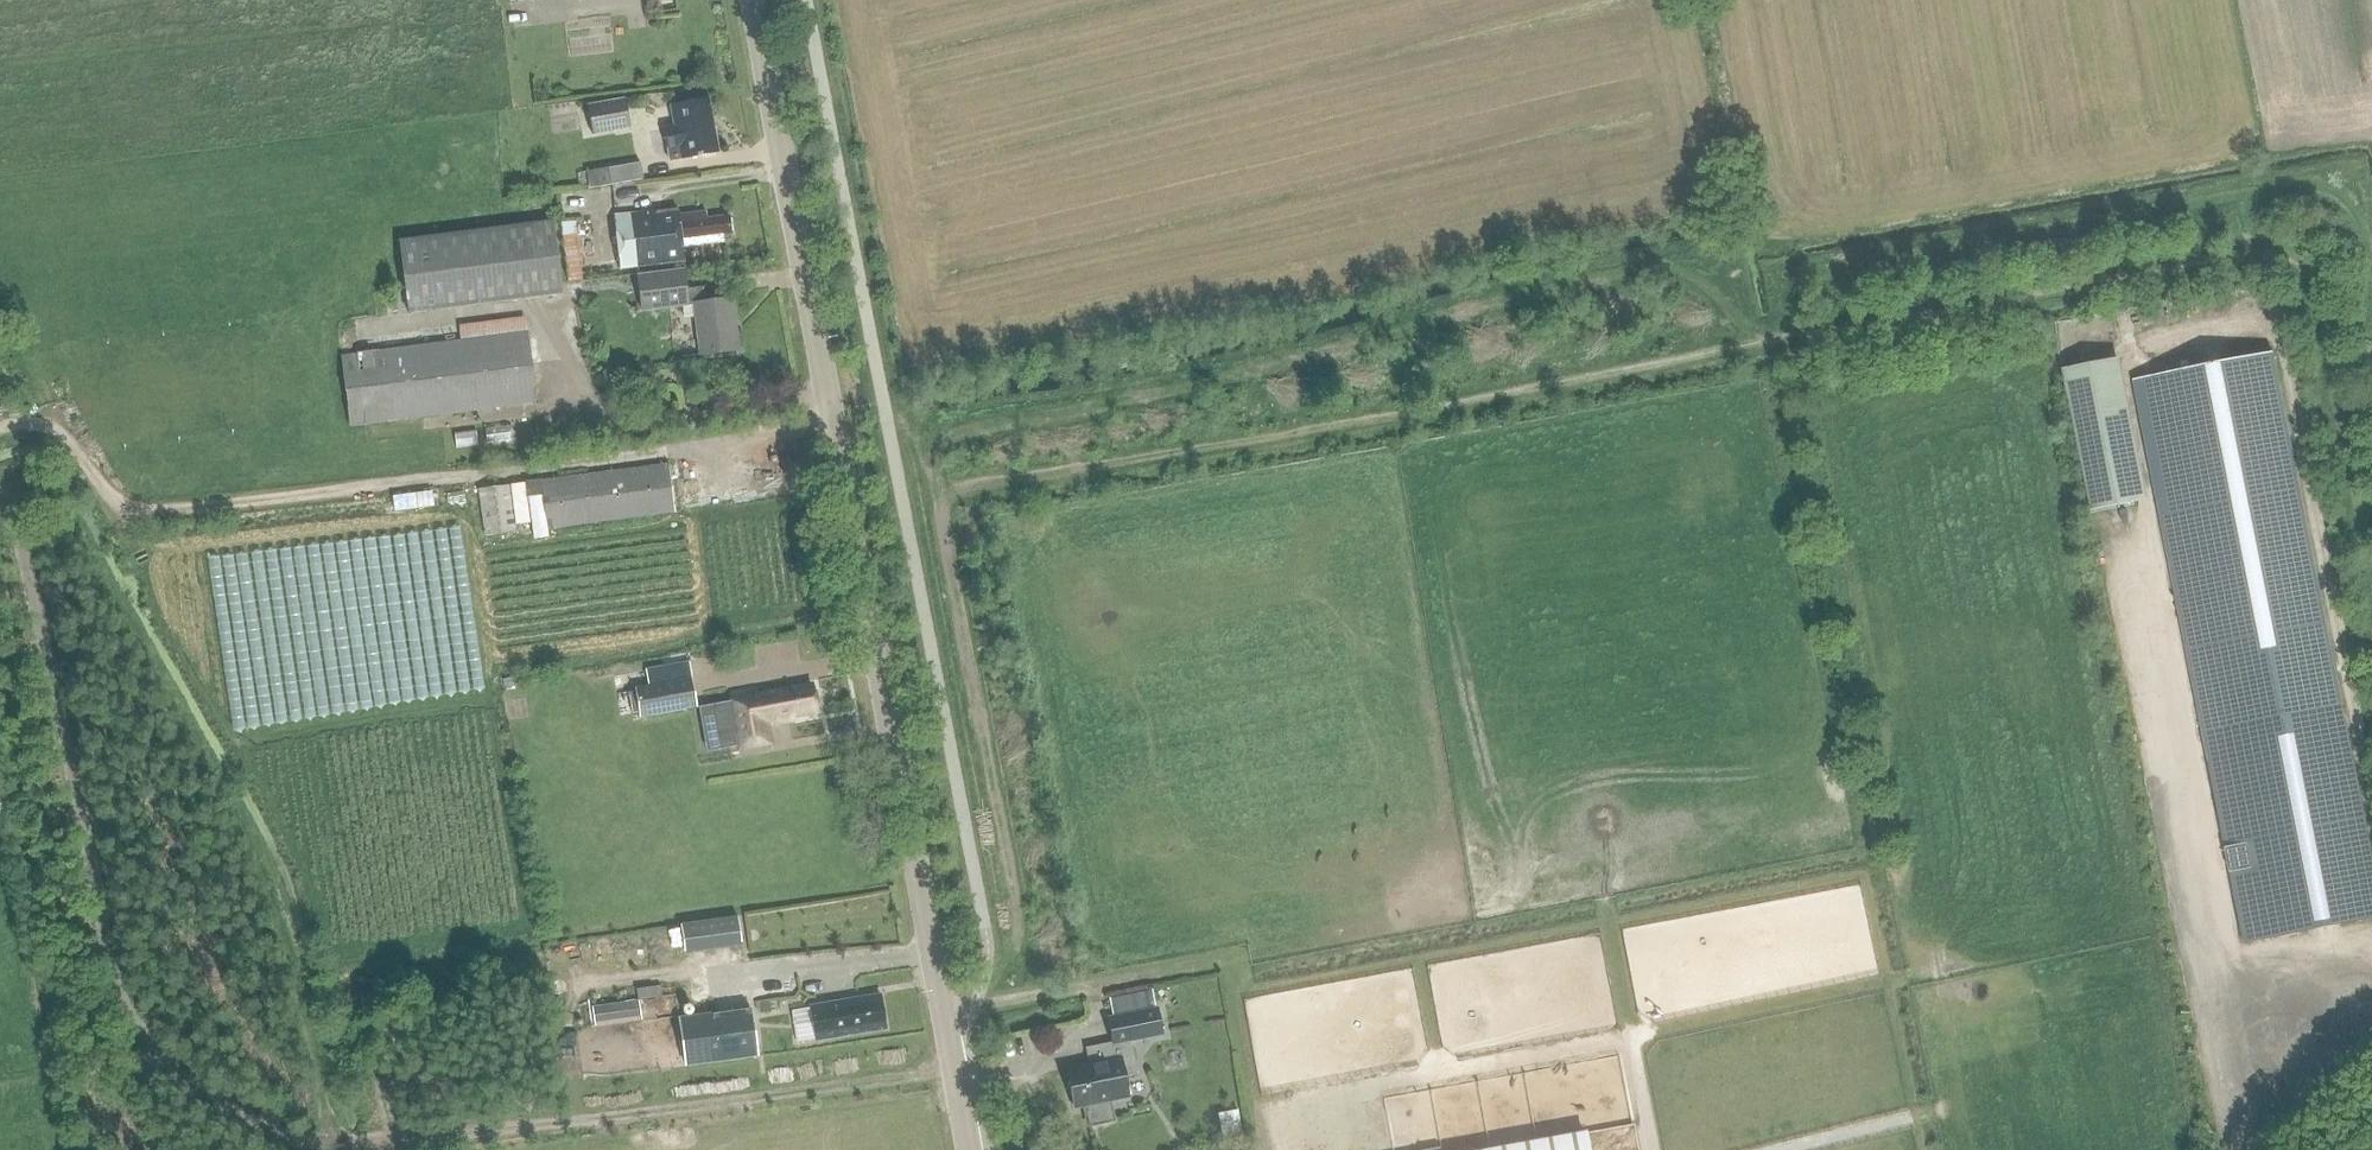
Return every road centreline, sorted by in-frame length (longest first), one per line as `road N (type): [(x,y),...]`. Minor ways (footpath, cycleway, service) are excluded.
road 1 (tertiary): [(970,1149),(759,0)]

